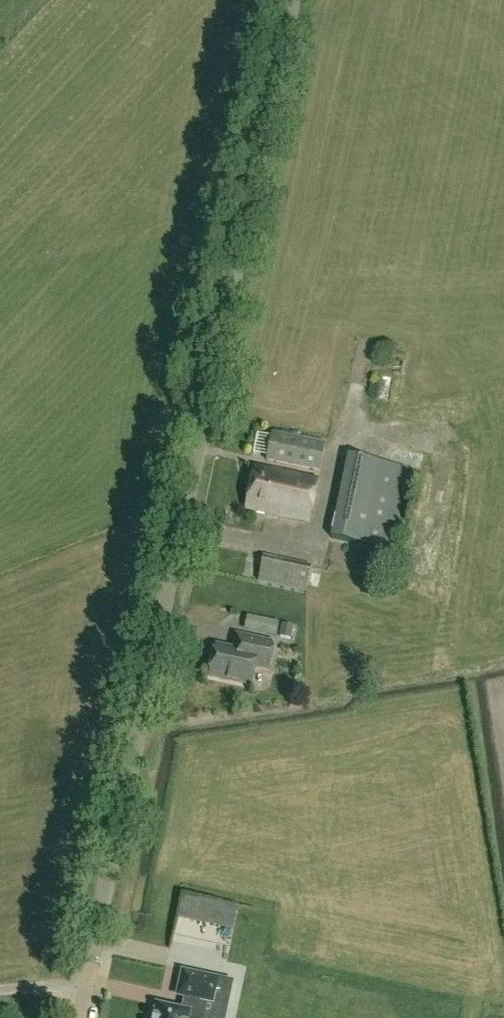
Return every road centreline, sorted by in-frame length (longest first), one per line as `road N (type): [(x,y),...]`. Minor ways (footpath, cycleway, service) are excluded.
road 1 (unclassified): [(77,1017),(293,0)]

